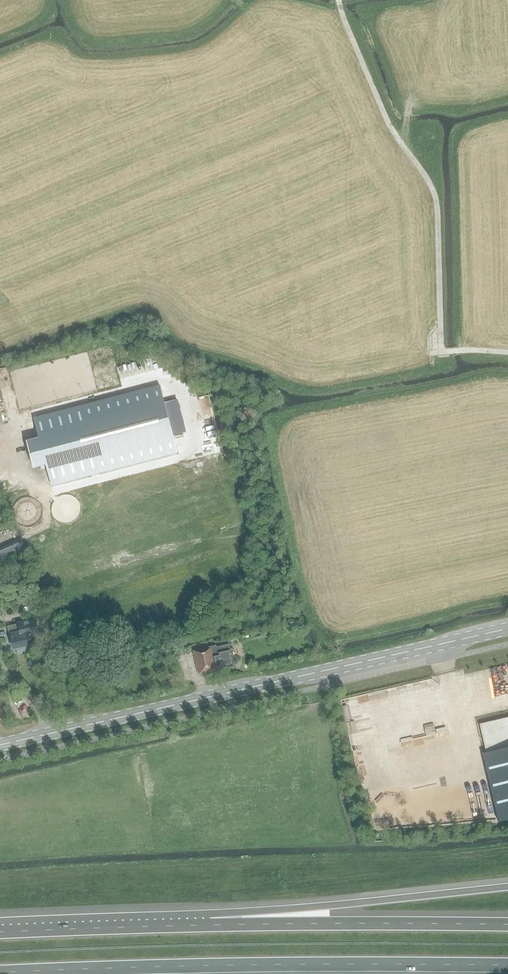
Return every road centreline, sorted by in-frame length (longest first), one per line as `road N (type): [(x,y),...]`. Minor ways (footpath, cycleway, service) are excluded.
road 1 (tertiary): [(0,746),(507,629)]
road 2 (motorway): [(0,972),(507,965)]
road 3 (motorway): [(507,887),(143,927)]
road 4 (motorway): [(507,924),(143,927)]
road 5 (motorway): [(143,927),(0,932)]

